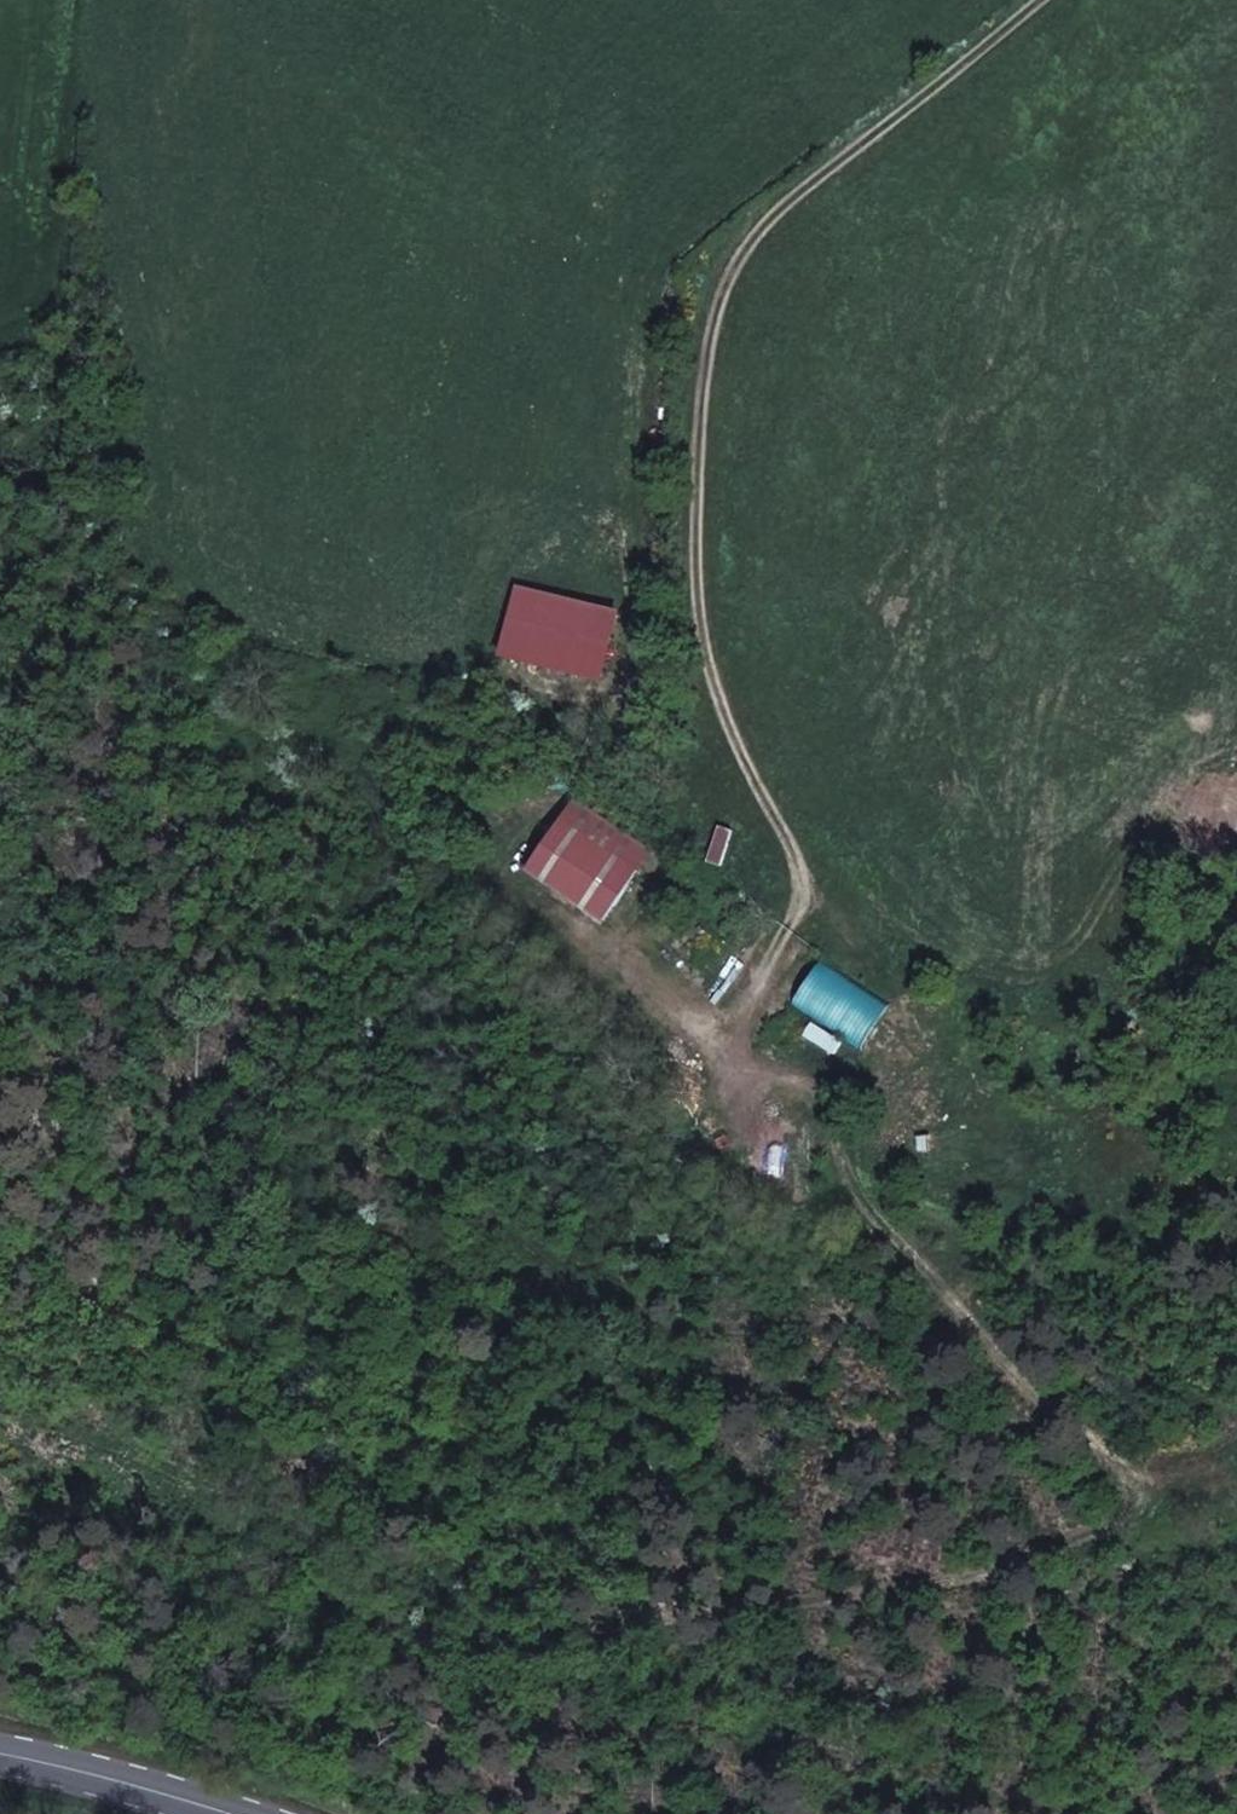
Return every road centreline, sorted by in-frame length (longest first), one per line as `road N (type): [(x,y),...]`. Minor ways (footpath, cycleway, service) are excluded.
road 1 (track): [(1047,0),(763,222),(714,300),(687,562),(802,900),(741,1019),(626,980)]
road 2 (secondary): [(221,1813),(0,1753)]

